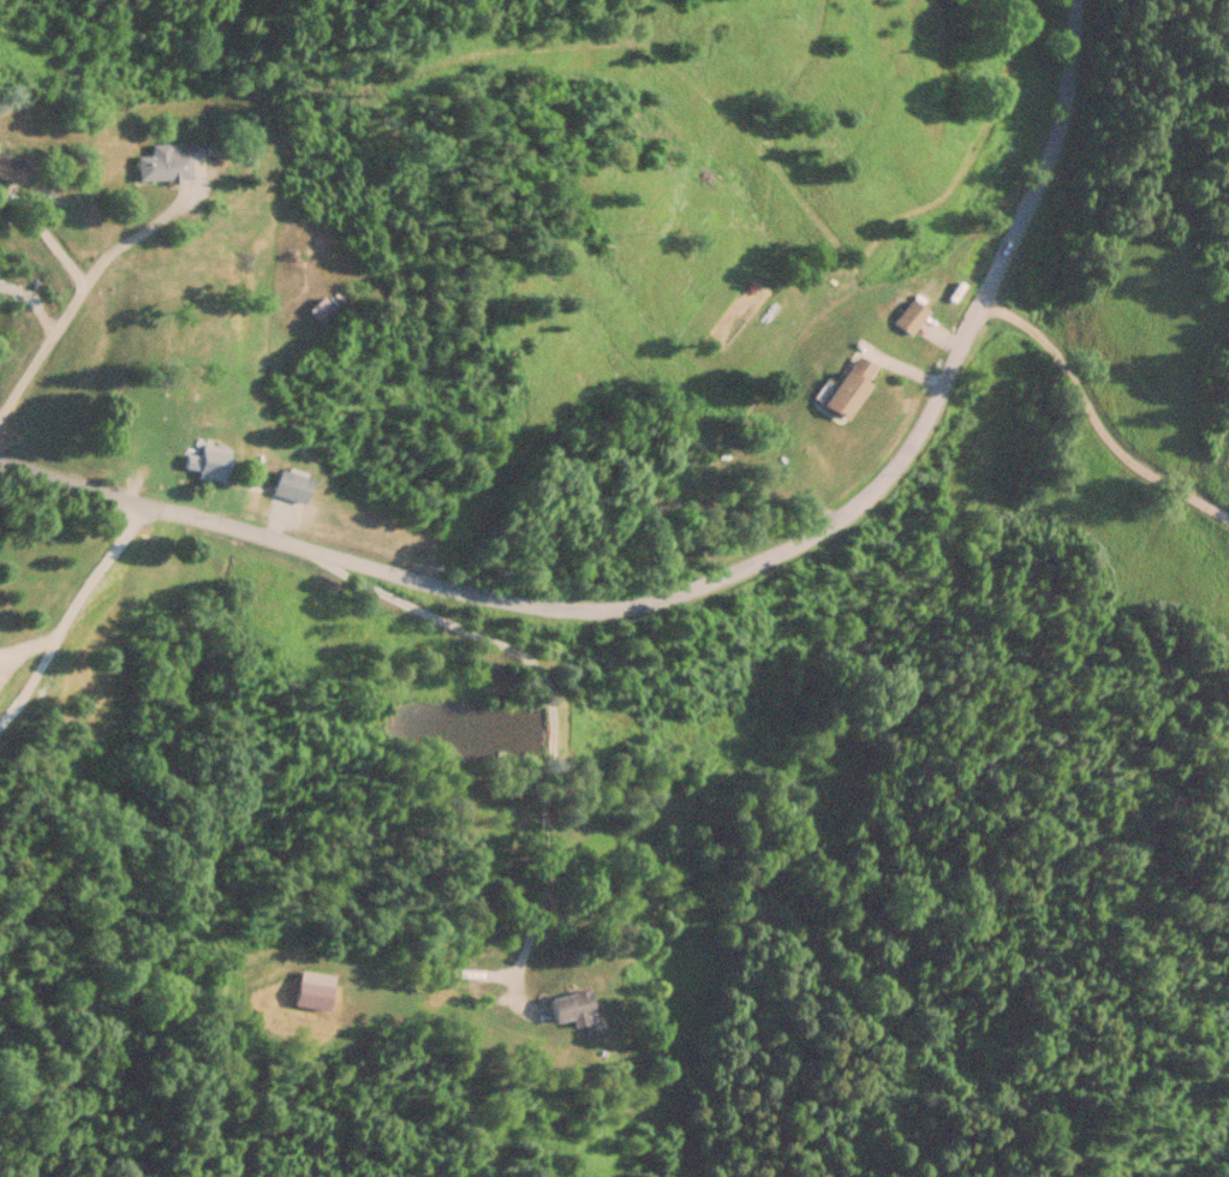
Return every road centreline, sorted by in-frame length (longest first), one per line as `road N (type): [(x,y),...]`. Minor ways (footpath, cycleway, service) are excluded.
road 1 (tertiary): [(0,461),(489,599),(596,613),(637,609),(823,528),(881,483),(927,422),(1032,193)]
road 2 (residential): [(1032,193),(1072,115),(1093,0)]

